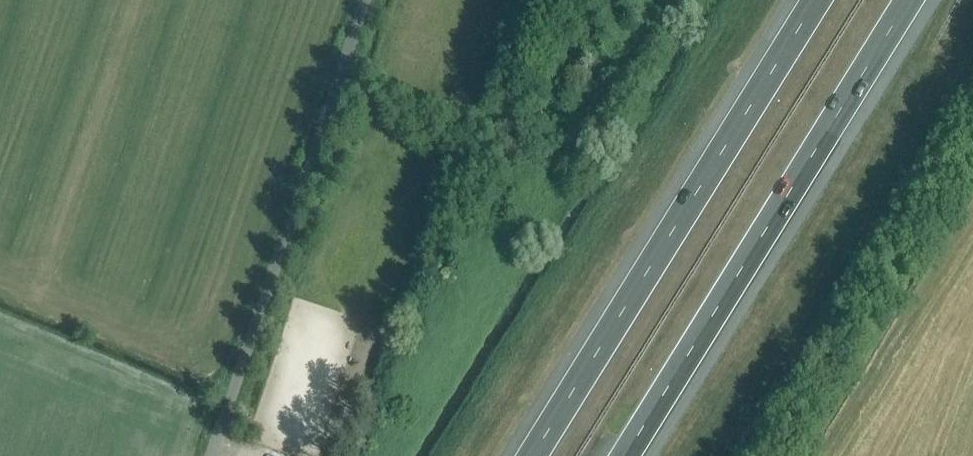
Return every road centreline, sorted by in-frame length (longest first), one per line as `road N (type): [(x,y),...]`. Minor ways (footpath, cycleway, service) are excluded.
road 1 (motorway): [(816,0),(532,455)]
road 2 (motorway): [(628,455),(910,0)]
road 3 (unclassified): [(213,455),(362,0)]

